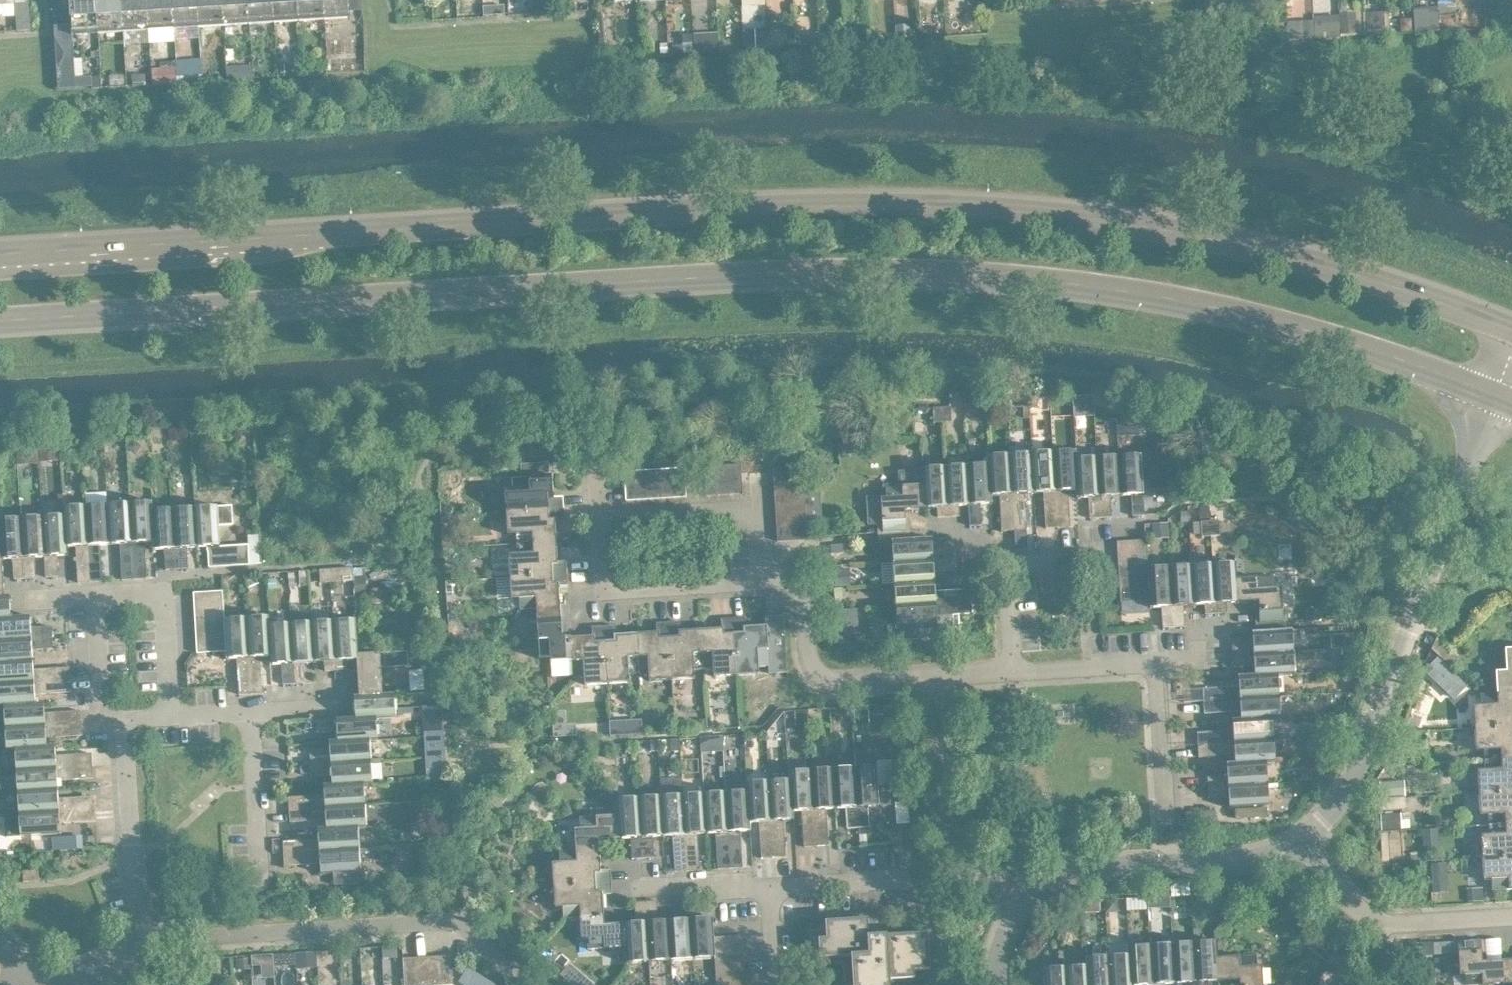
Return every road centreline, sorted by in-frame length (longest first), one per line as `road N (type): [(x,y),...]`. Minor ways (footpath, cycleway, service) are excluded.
road 1 (secondary): [(1511,328),(1366,278),(1061,212),(722,212),(0,254)]
road 2 (secondary): [(0,321),(729,280),(1058,283),(1194,301),(1357,342),(1490,392)]
road 3 (residential): [(1310,842),(1352,781),(1490,392)]
road 4 (residential): [(1021,902),(1103,868),(1248,857),(1310,842)]
road 5 (residential): [(169,939),(466,924)]
road 6 (residential): [(1021,902),(976,866),(952,833),(935,748),(938,673)]
road 7 (residential): [(938,673),(818,676),(794,580),(761,579)]
road 8 (residential): [(1511,916),(1381,923),(1310,842)]
road 9 (residential): [(761,579),(607,589),(599,516)]
road 10 (residential): [(169,939),(130,828),(122,721)]
road 11 (residential): [(599,516),(734,508),(758,518),(761,579)]
road 12 (residential): [(1011,670),(1005,563),(1098,560),(1099,577)]
road 13 (residential): [(262,885),(253,712)]
road 14 (residential): [(762,888),(925,876)]
road 15 (residential): [(83,588),(90,708),(99,721),(122,721)]
road 16 (residential): [(1163,812),(1154,659)]
road 17 (residential): [(1011,670),(1154,659)]
road 18 (residential): [(186,715),(183,584)]
road 19 (residential): [(47,973),(78,974),(169,939)]
road 20 (residential): [(634,886),(762,888)]

